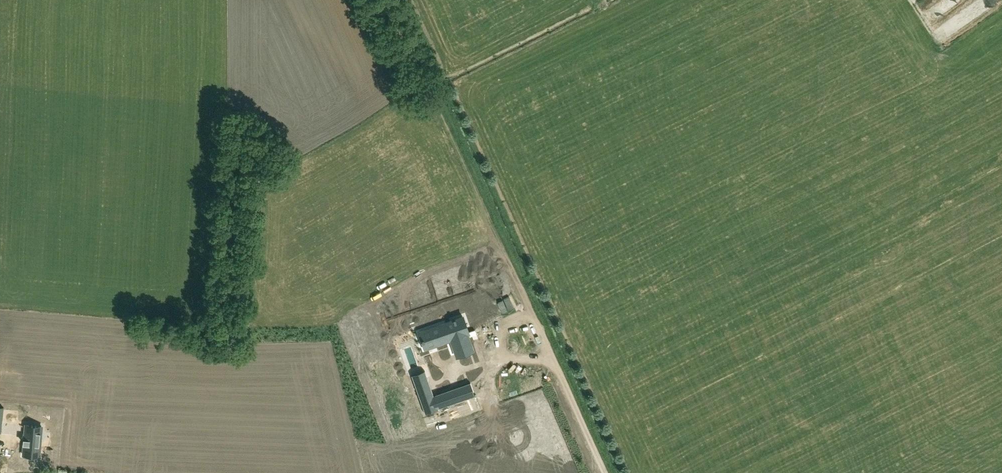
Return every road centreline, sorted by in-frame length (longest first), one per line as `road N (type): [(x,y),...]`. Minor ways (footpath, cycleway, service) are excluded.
road 1 (track): [(605,472),(532,316)]

